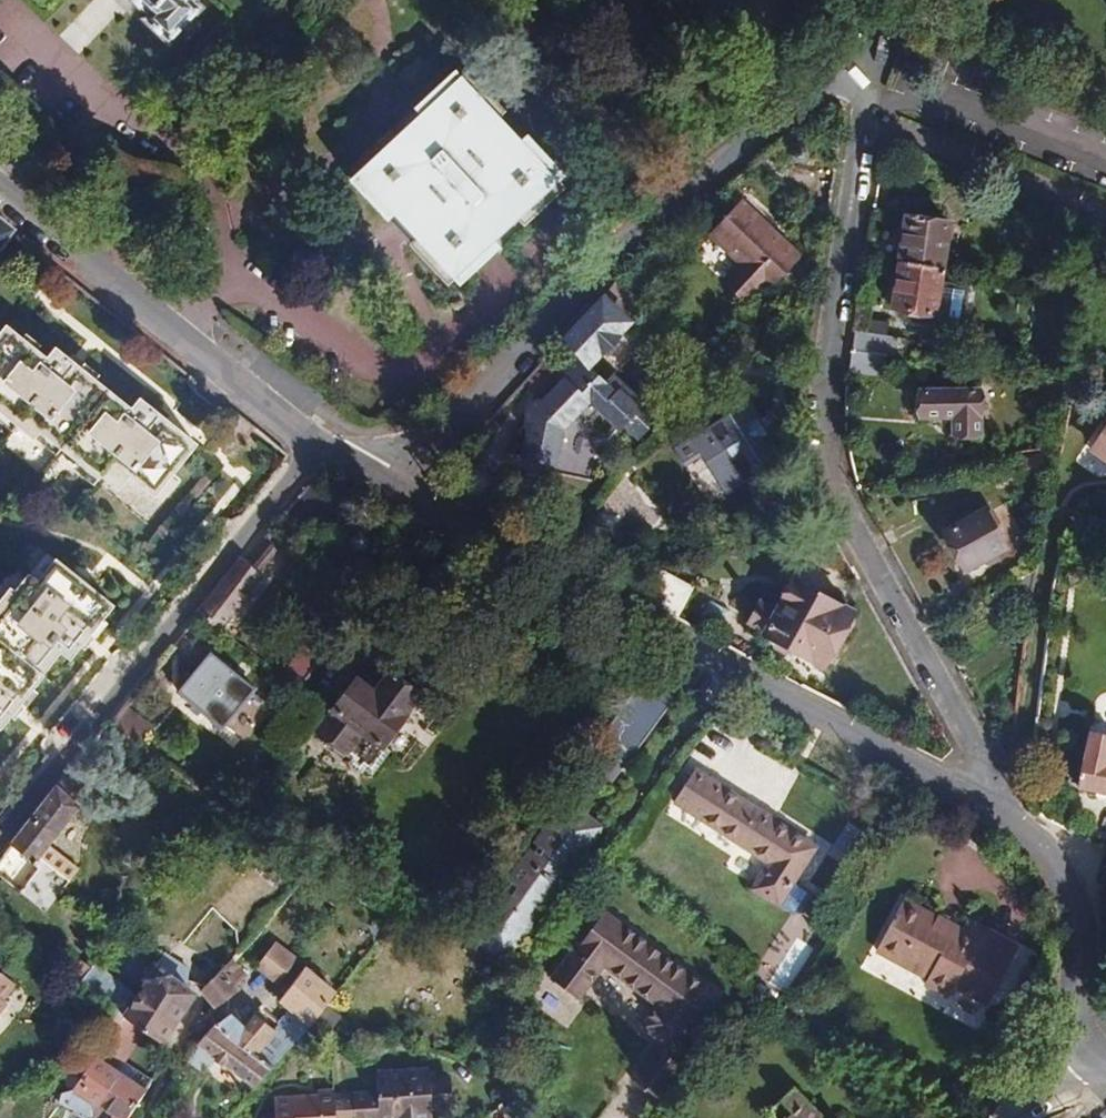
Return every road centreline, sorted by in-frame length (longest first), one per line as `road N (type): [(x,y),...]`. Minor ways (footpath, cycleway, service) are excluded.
road 1 (residential): [(870,116),(820,400),(840,494),(982,768),(988,802)]
road 2 (residential): [(988,802),(384,480)]
road 3 (residential): [(384,480),(593,265),(845,67),(870,116)]
road 4 (residential): [(0,834),(320,441)]
road 5 (residential): [(320,441),(0,204)]
road 6 (residential): [(1100,1061),(1080,1028),(1071,919),(1056,870),(988,802)]
road 7 (residential): [(870,116),(1105,212)]

